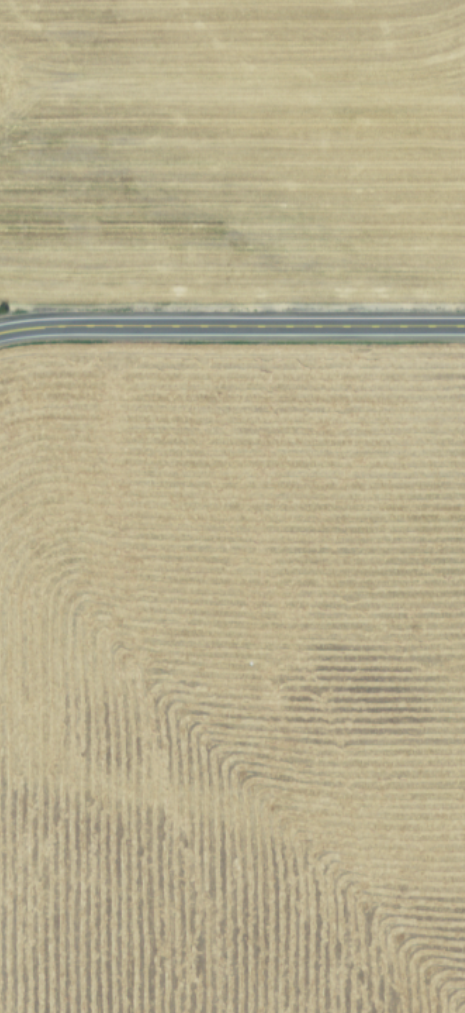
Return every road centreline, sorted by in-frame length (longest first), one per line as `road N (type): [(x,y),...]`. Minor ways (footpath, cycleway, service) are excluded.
road 1 (tertiary): [(0,331),(464,326)]

